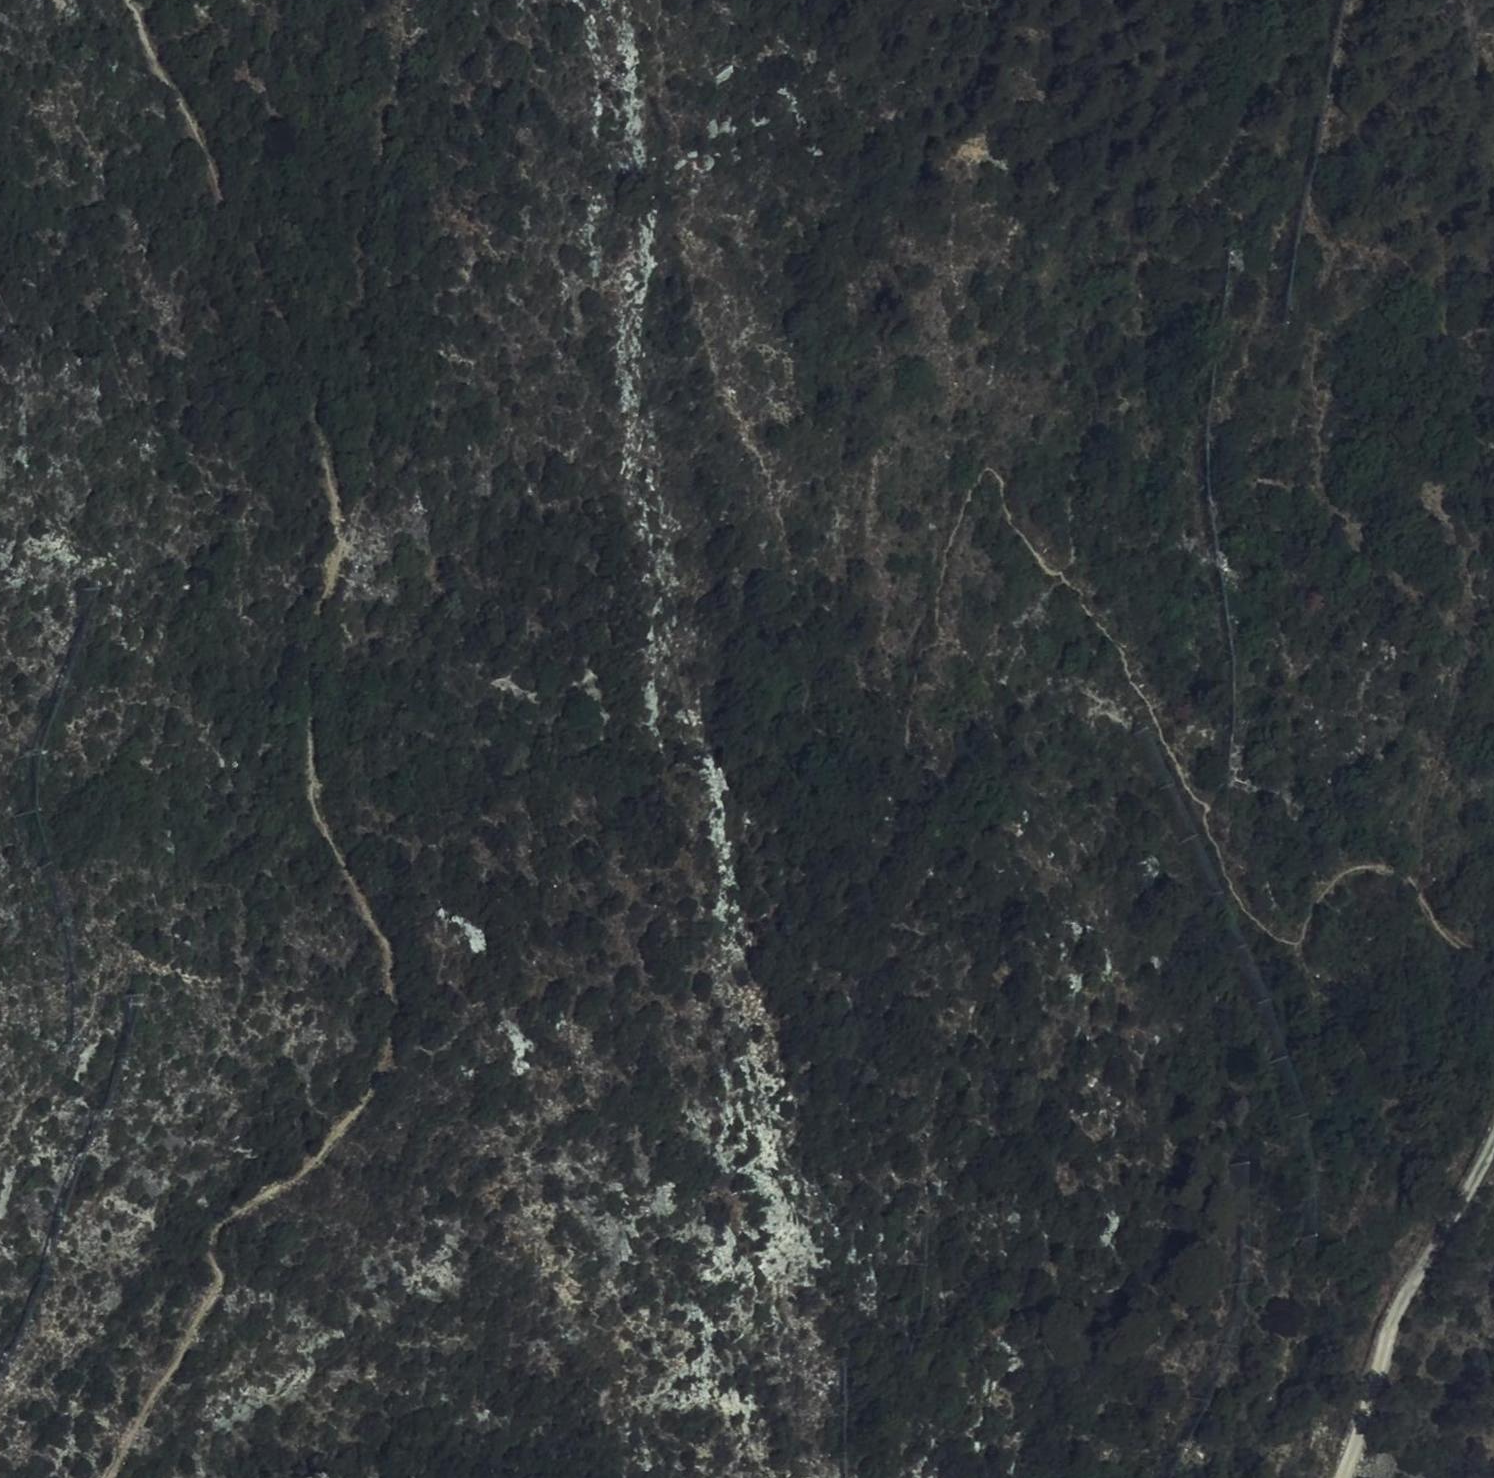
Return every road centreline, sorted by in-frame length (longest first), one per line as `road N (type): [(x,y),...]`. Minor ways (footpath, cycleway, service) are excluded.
road 1 (track): [(1346,1477),(1397,1311),(1493,1141)]

